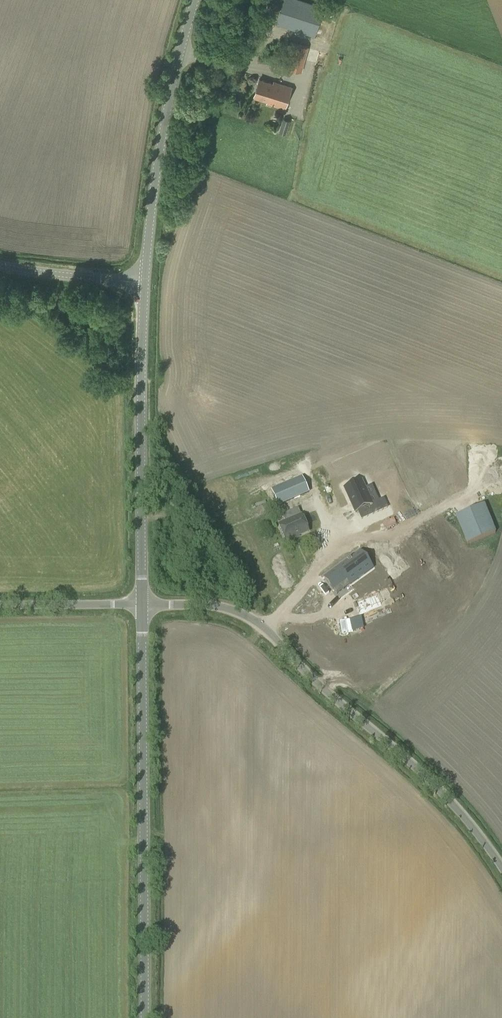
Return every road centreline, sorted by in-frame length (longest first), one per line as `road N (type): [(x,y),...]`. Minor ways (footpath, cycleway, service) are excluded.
road 1 (unclassified): [(141,603),(206,602),(262,623),(447,801),(501,875)]
road 2 (tertiary): [(143,1017),(141,603)]
road 3 (tertiary): [(141,603),(139,281)]
road 4 (tertiary): [(139,281),(193,0)]
road 5 (unclassified): [(0,604),(141,603)]
road 6 (tertiary): [(139,281),(0,272)]

